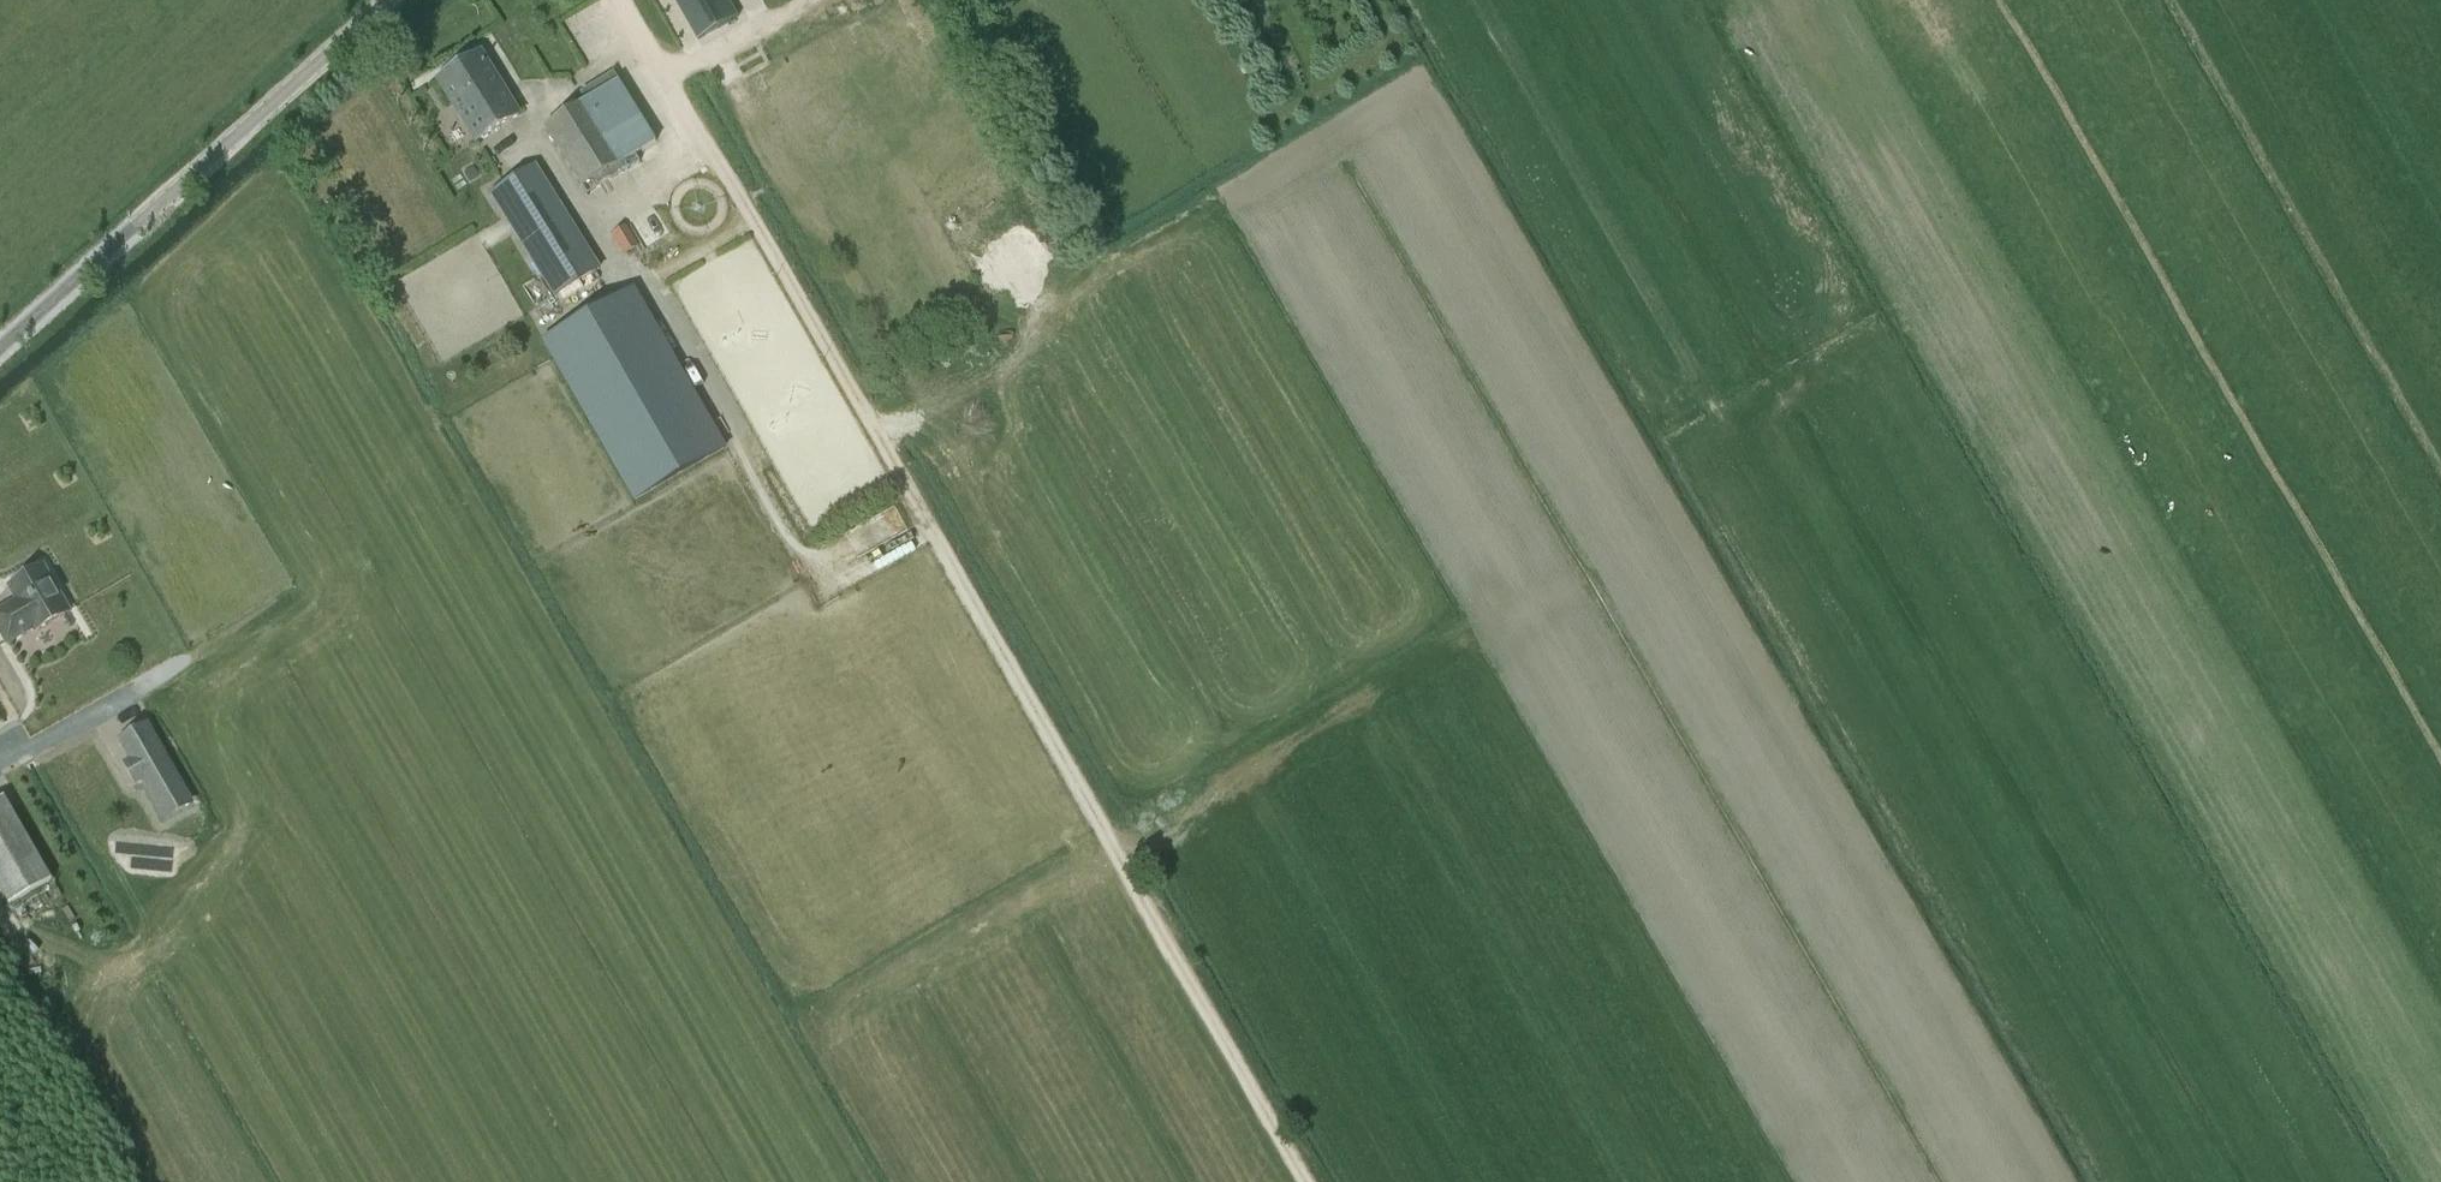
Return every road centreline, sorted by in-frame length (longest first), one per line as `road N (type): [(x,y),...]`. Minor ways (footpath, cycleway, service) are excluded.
road 1 (tertiary): [(0,351),(391,0)]

